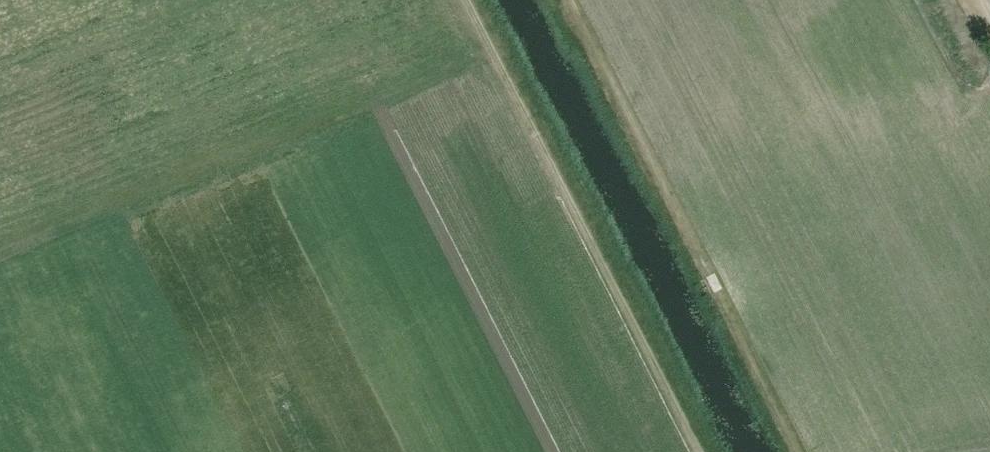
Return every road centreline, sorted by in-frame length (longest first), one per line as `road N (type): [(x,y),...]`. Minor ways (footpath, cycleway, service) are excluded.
road 1 (track): [(701,451),(465,0)]

